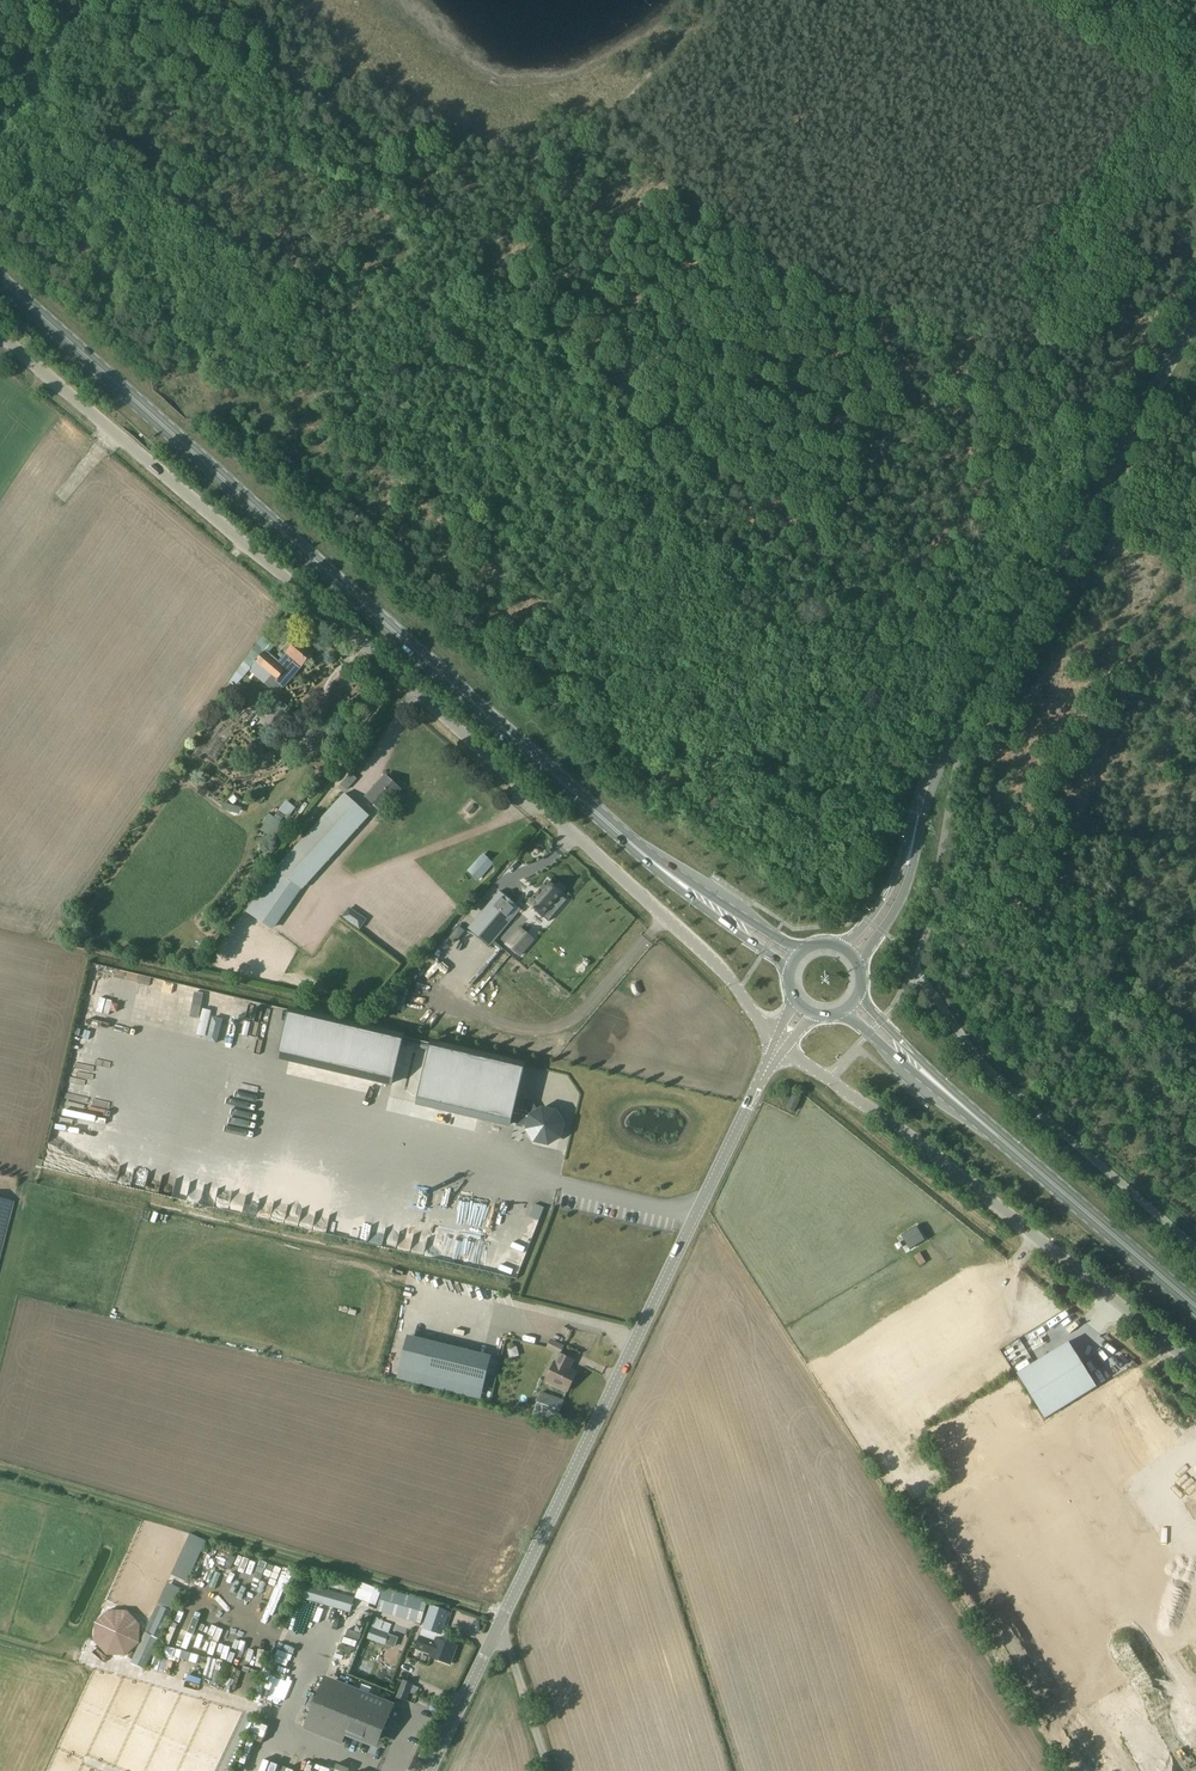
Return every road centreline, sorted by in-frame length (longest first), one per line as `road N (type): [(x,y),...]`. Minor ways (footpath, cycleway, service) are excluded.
road 1 (unclassified): [(781,1045),(684,934),(237,532),(0,336)]
road 2 (primary): [(615,829),(0,279)]
road 3 (track): [(719,0),(501,258),(206,0)]
road 4 (tertiary): [(781,1045),(495,1632)]
road 5 (tertiary): [(919,811),(941,753),(1195,317)]
road 6 (unclassified): [(1195,1366),(781,1045)]
road 7 (primary): [(1195,1307),(987,1126)]
road 8 (primary): [(615,829),(653,871),(790,969)]
road 9 (primary): [(803,950),(615,829)]
road 10 (primary): [(987,1126),(858,994)]
road 11 (primary): [(843,1011),(987,1126)]
road 12 (tertiary): [(858,964),(903,895),(919,811)]
road 13 (tertiary): [(919,811),(892,884),(842,948)]
road 14 (tertiary): [(495,1632),(429,1770)]
road 15 (unclassified): [(548,1770),(510,1652),(495,1632)]

